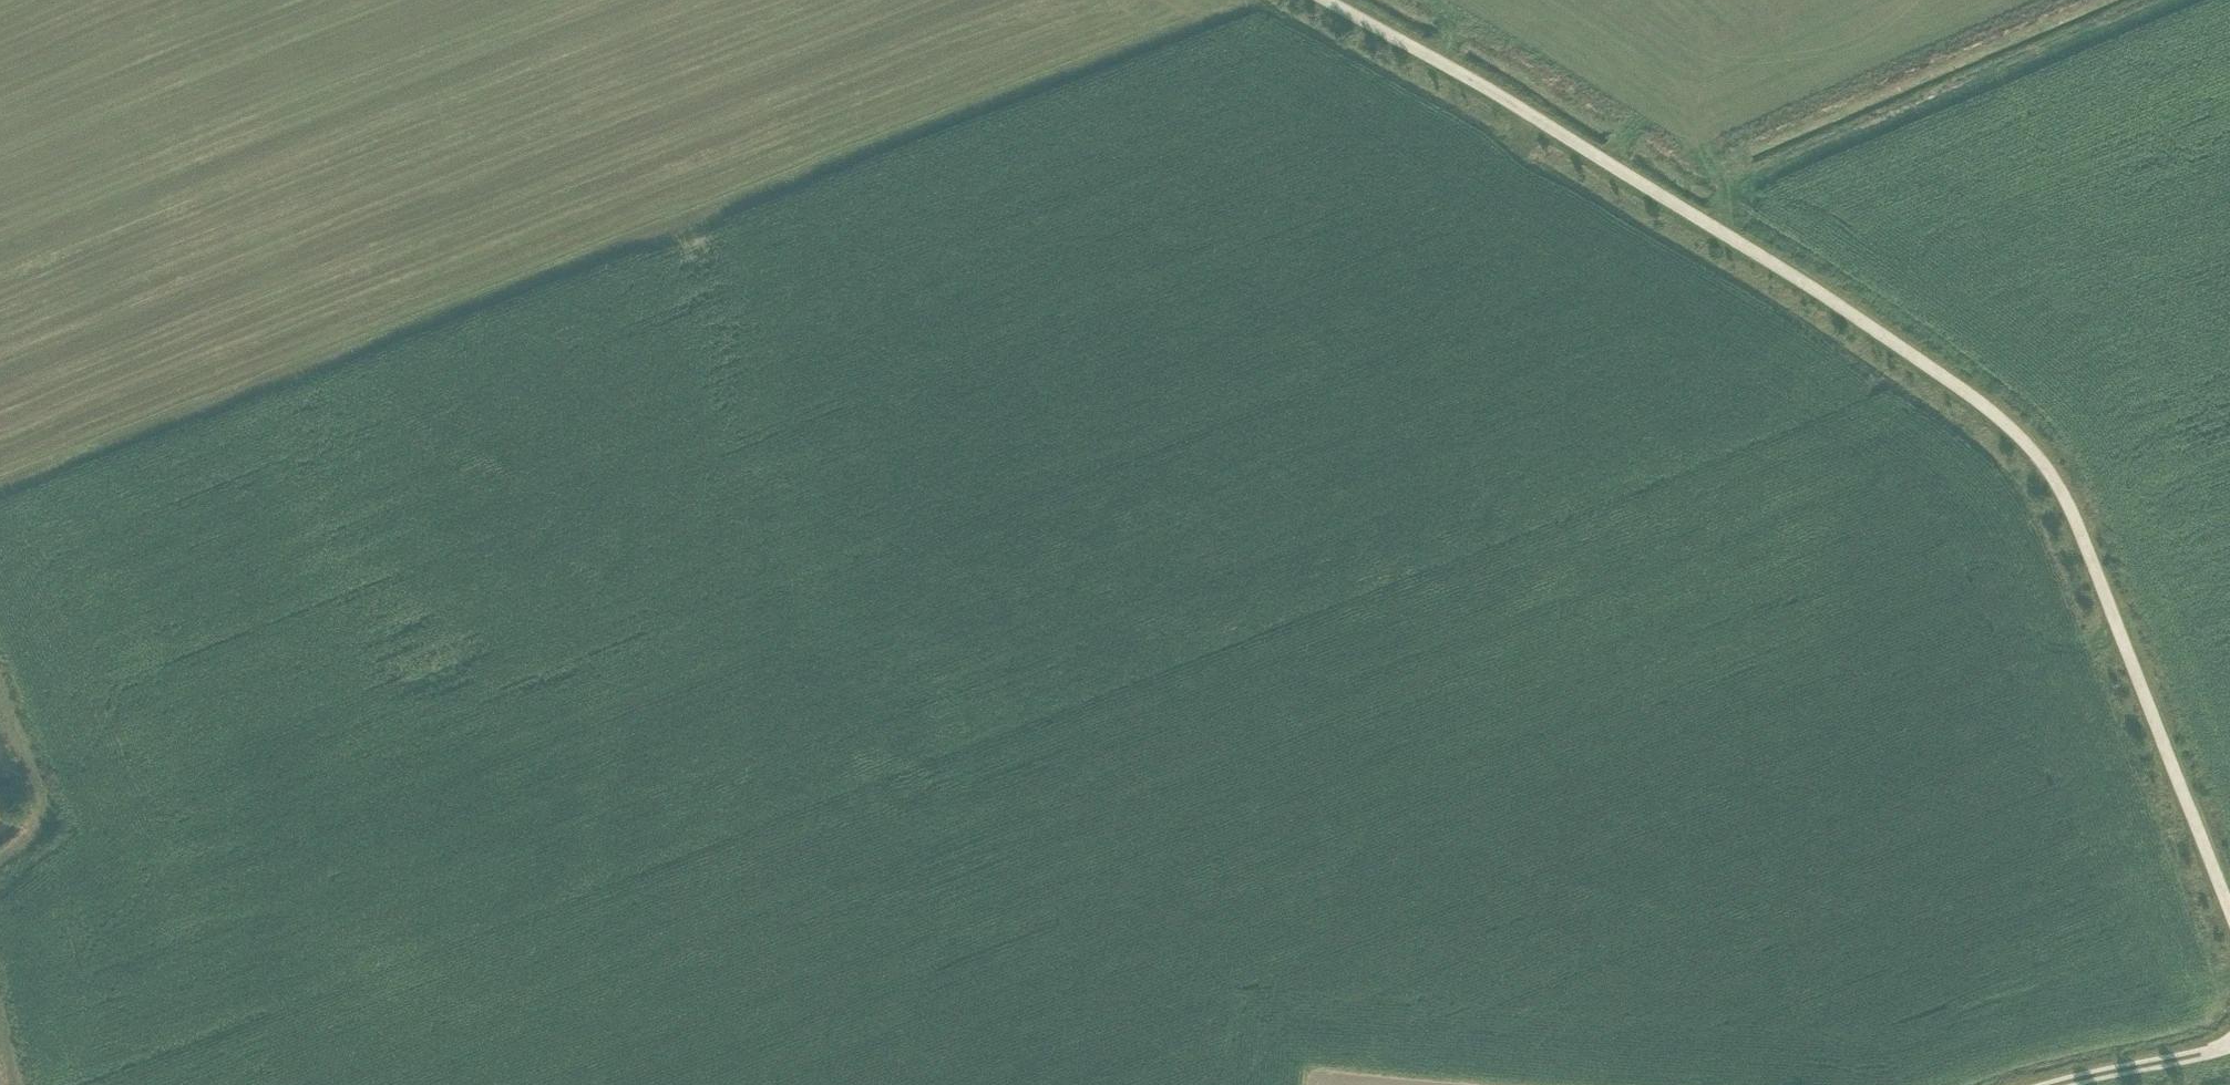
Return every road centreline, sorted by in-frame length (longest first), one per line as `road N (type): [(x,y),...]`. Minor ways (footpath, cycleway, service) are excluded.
road 1 (track): [(1327,0),(1662,194),(2016,420),(2074,513),(2229,912)]
road 2 (track): [(2229,1045),(2054,1084)]

